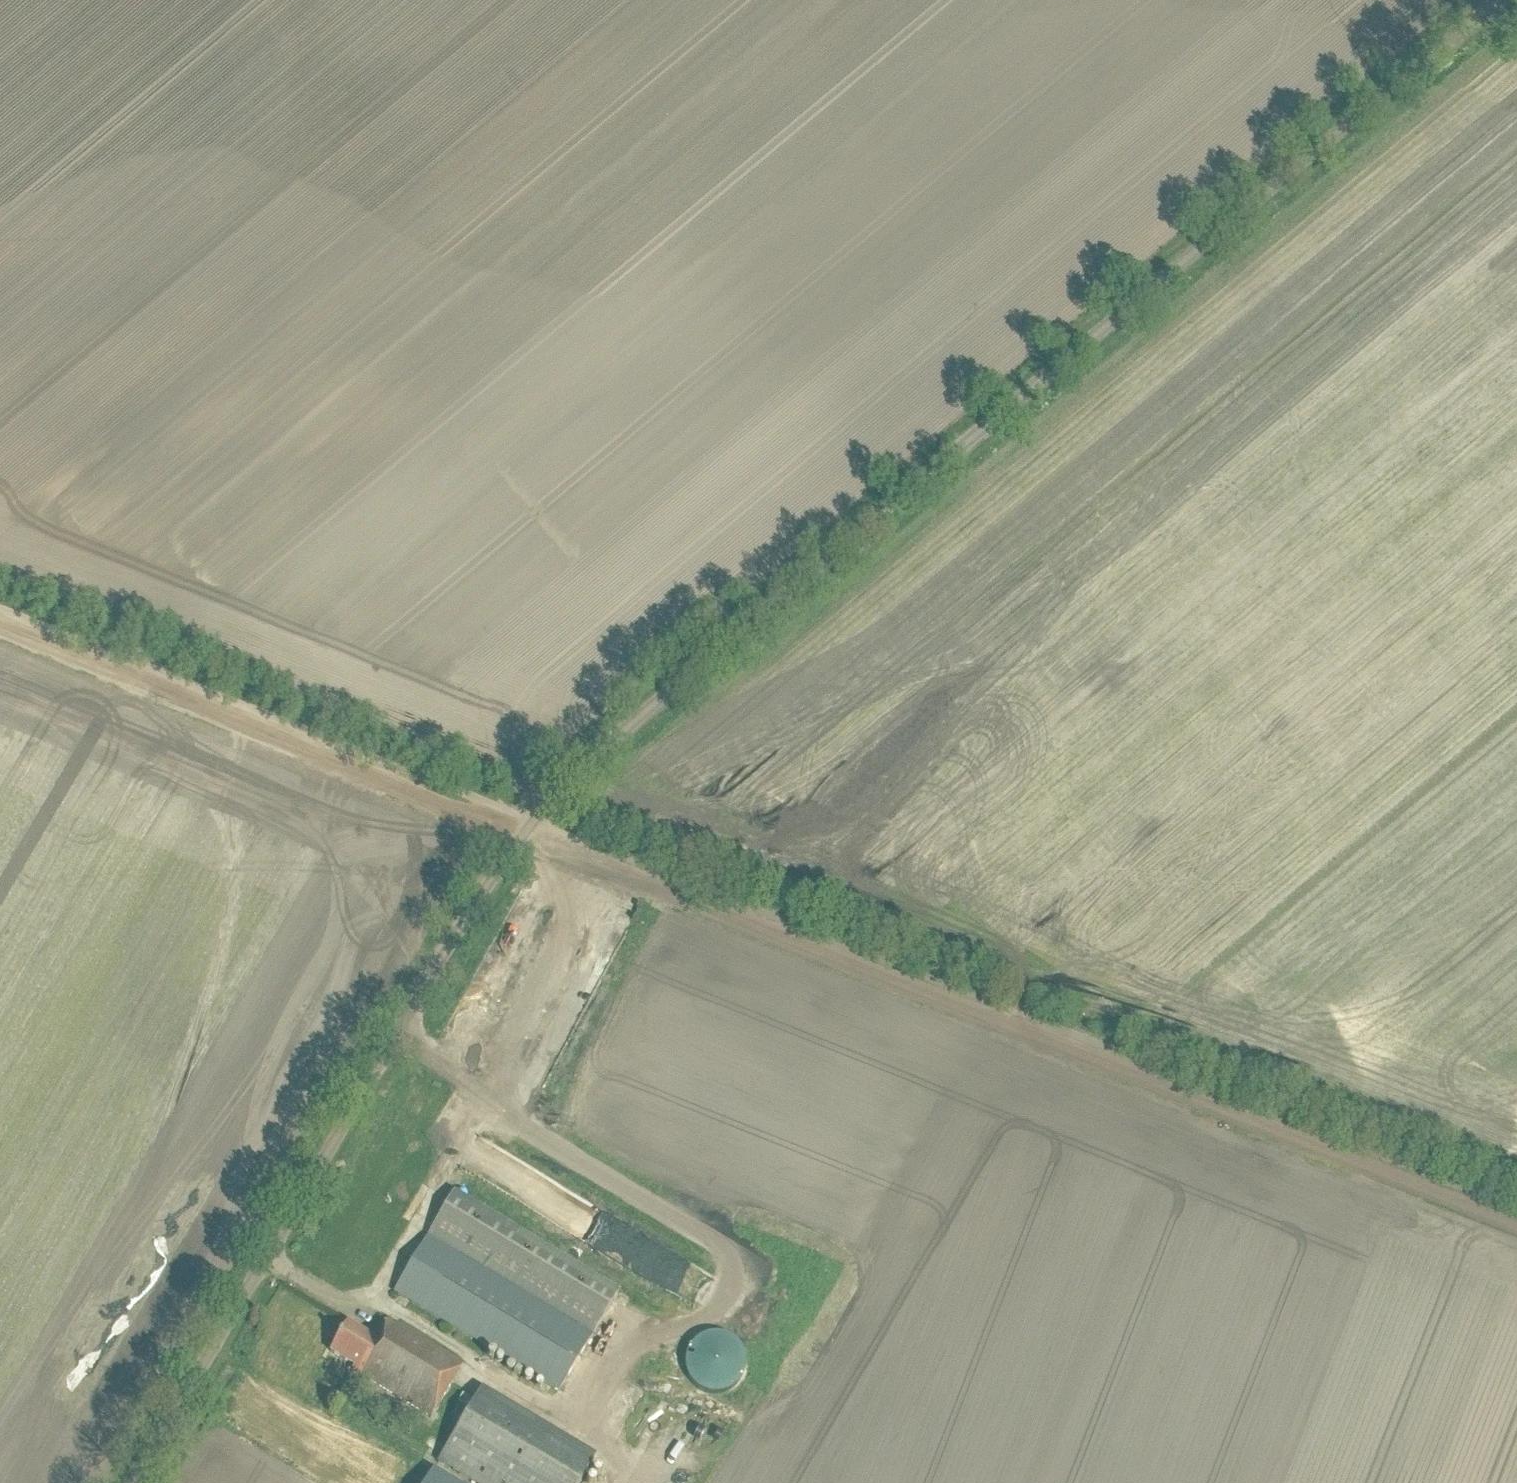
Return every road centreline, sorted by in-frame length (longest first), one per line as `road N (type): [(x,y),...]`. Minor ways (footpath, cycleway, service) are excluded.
road 1 (unclassified): [(133,1482),(395,1036),(519,837),(573,774),(1496,0)]
road 2 (track): [(0,629),(1516,1225)]

